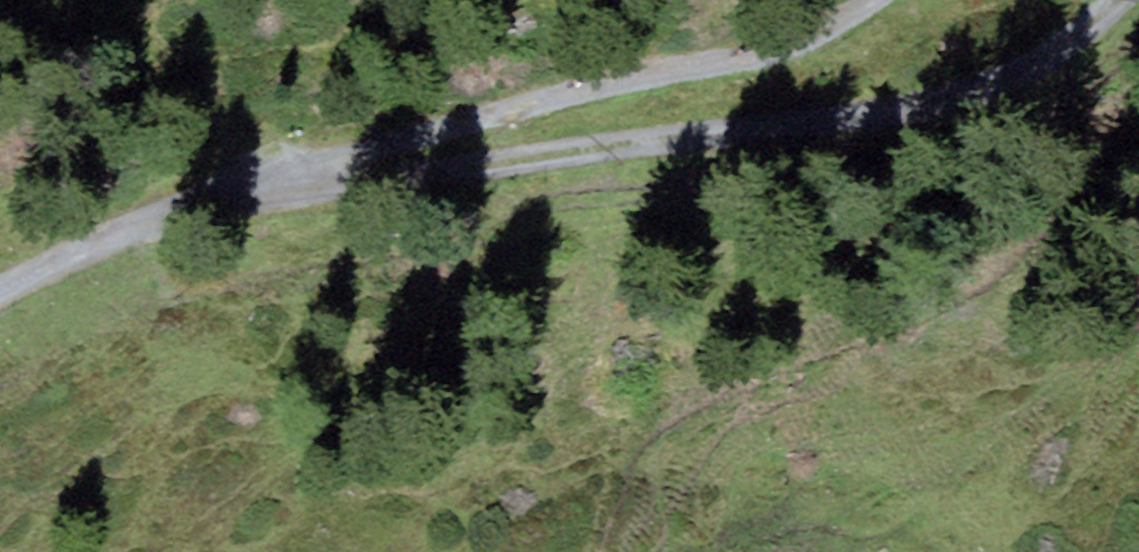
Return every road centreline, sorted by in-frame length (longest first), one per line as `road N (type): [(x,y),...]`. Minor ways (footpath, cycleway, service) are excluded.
road 1 (track): [(311,166),(987,90),(1096,33),(1124,0)]
road 2 (track): [(850,0),(812,28),(311,166)]
road 3 (track): [(311,166),(101,244),(0,294)]

